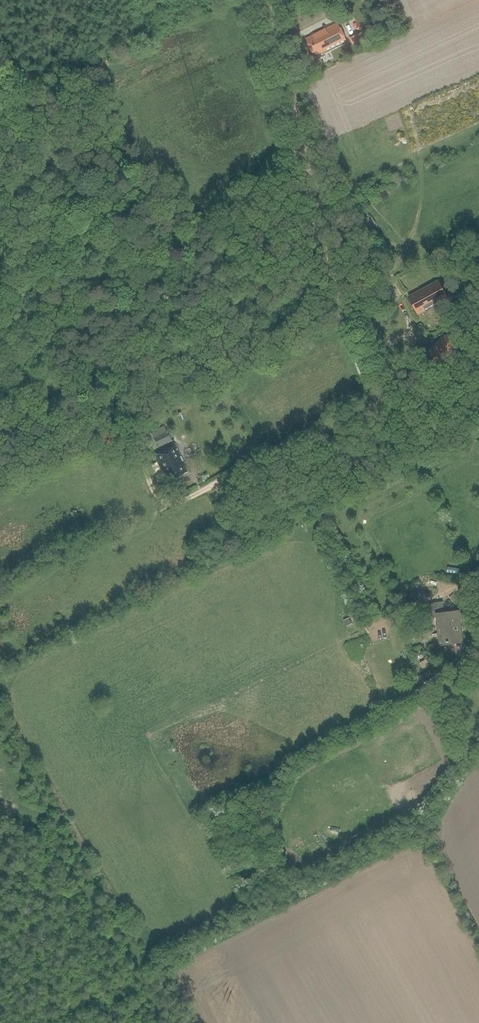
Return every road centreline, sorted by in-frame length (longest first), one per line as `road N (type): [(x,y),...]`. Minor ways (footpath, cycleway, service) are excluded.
road 1 (track): [(384,406),(340,293),(309,170)]
road 2 (track): [(164,509),(384,406)]
road 3 (track): [(309,170),(265,0)]

